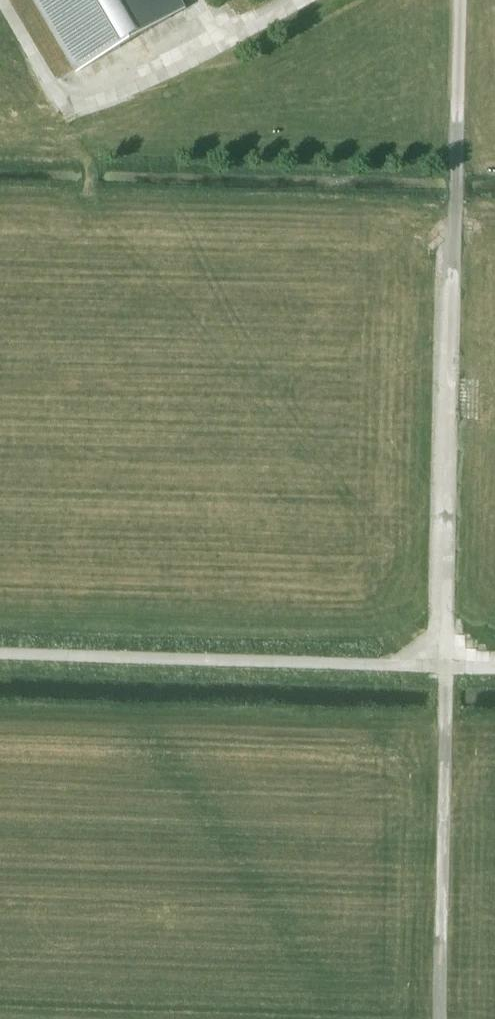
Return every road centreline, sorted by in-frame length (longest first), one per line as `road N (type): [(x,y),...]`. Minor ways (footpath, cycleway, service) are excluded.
road 1 (track): [(447,667),(459,0)]
road 2 (track): [(288,0),(64,105),(2,0)]
road 3 (track): [(441,1018),(447,667)]

